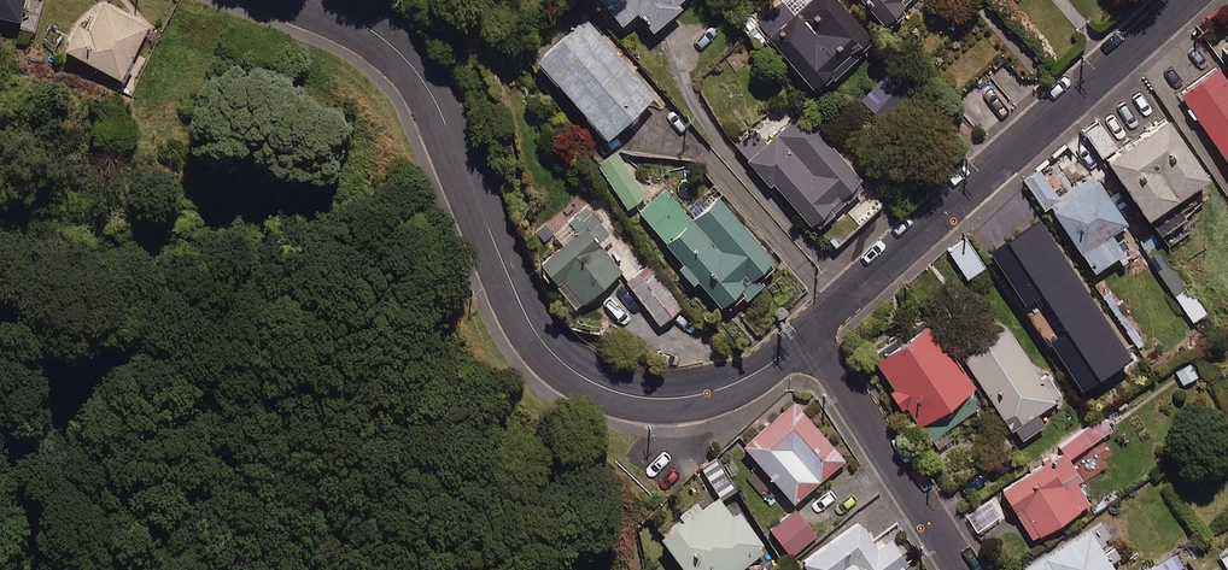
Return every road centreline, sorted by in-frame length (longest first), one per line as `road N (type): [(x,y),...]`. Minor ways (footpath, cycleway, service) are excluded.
road 1 (residential): [(808,332),(735,387),(698,398),(625,393),(591,379),(532,322),(422,77),(363,23),(302,0)]
road 2 (residential): [(1187,0),(808,332)]
road 3 (residential): [(958,569),(808,332)]

